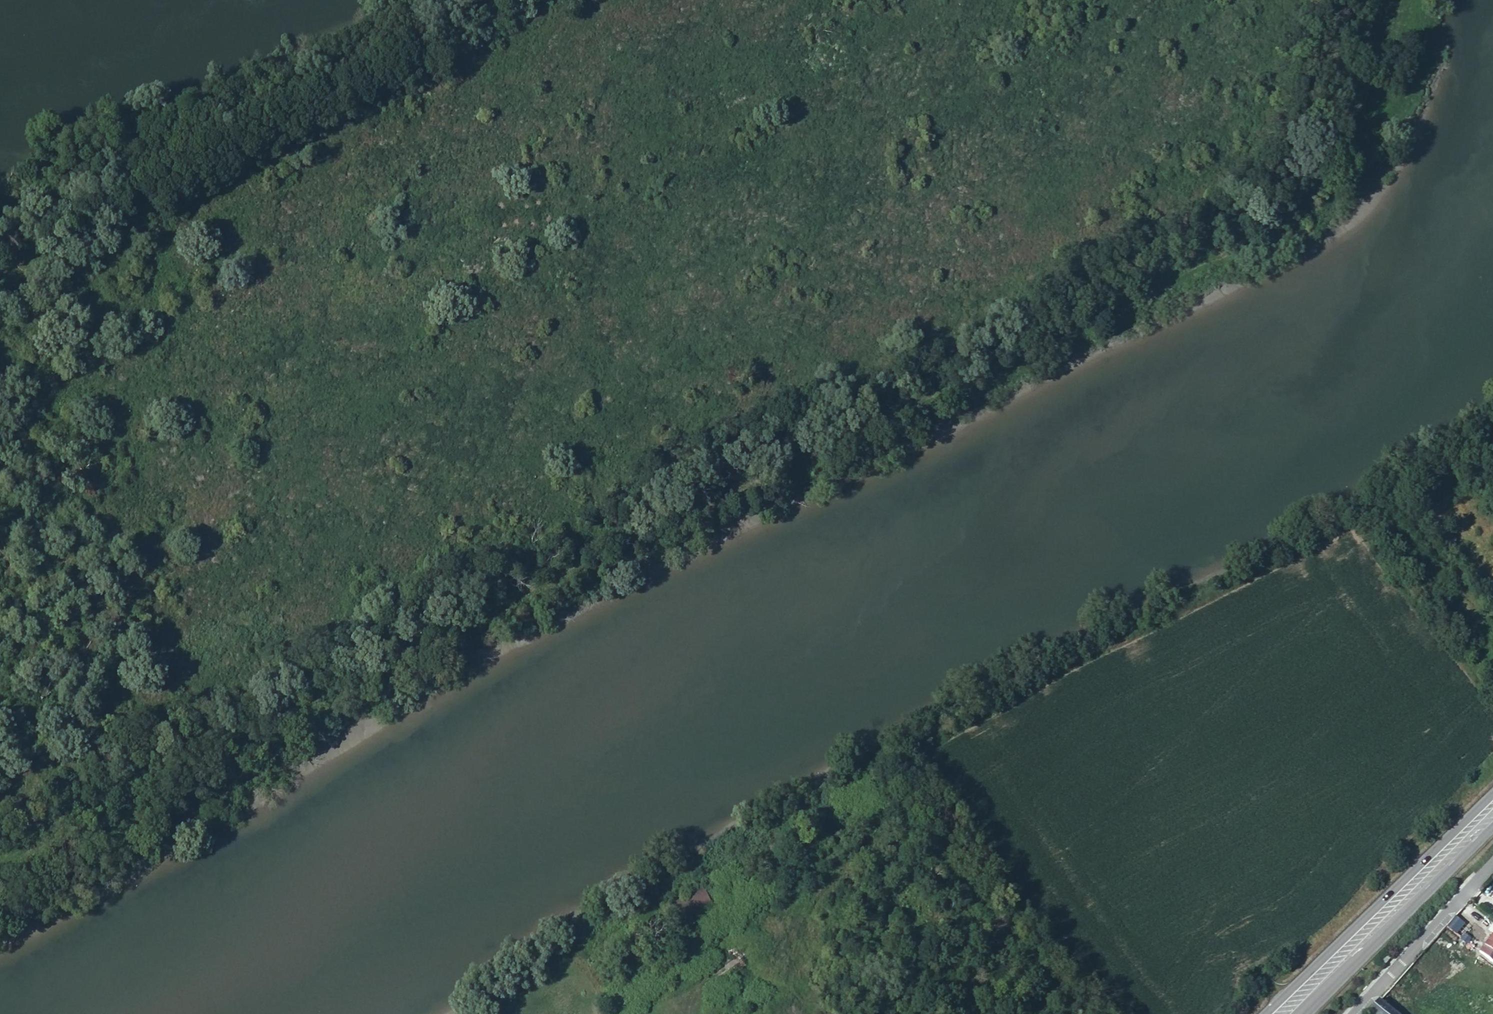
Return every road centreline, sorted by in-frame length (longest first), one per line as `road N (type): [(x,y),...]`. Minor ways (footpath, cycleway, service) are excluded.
road 1 (track): [(0,864),(184,745),(1172,276),(1305,193),(1350,145),(1379,92)]
road 2 (primary): [(1438,862),(1267,1013)]
road 3 (residential): [(1492,859),(1353,1013)]
road 4 (primary): [(1301,1013),(1438,862)]

